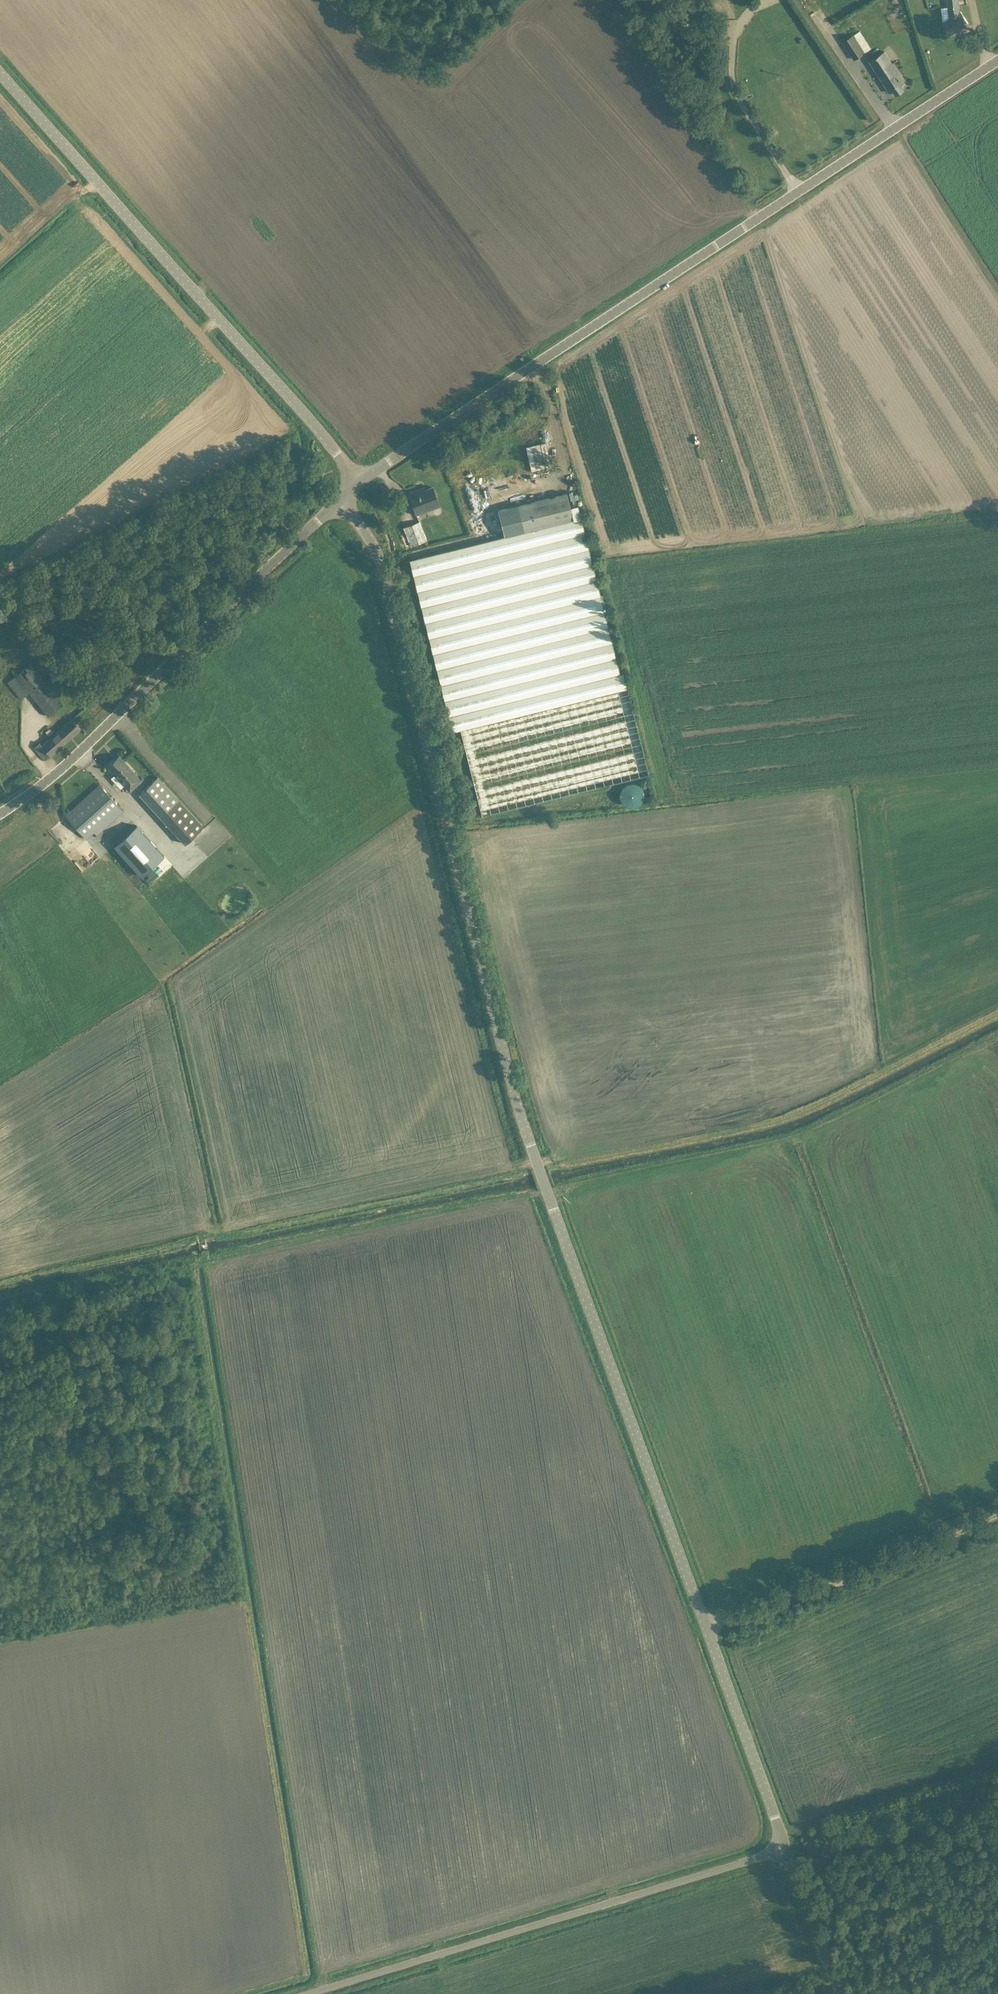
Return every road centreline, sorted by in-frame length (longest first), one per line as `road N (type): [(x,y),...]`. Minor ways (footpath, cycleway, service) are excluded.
road 1 (unclassified): [(789,1849),(539,1162),(375,534),(349,502),(361,478)]
road 2 (unclassified): [(361,478),(997,60)]
road 3 (unclassified): [(361,478),(0,73)]
road 4 (unclassified): [(314,1993),(789,1849)]
road 5 (unclassified): [(0,816),(117,719),(361,478)]
road 6 (track): [(997,1520),(710,1628)]
road 7 (track): [(625,0),(651,58),(757,218)]
road 8 (unclassified): [(848,1993),(789,1849)]

